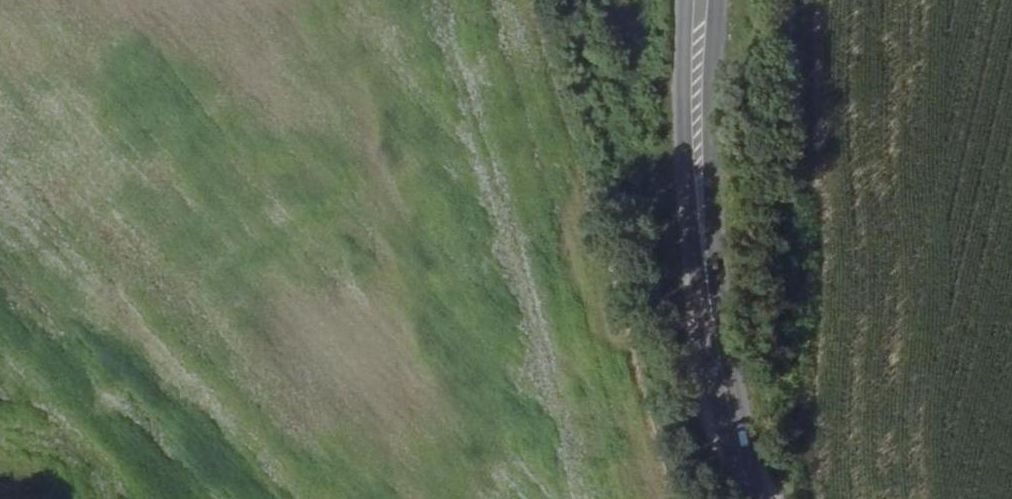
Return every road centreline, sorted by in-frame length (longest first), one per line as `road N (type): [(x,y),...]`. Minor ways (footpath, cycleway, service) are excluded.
road 1 (tertiary): [(688,0),(684,108),(694,236),(710,337),(752,498)]
road 2 (tertiary): [(757,498),(717,239),(720,0)]

